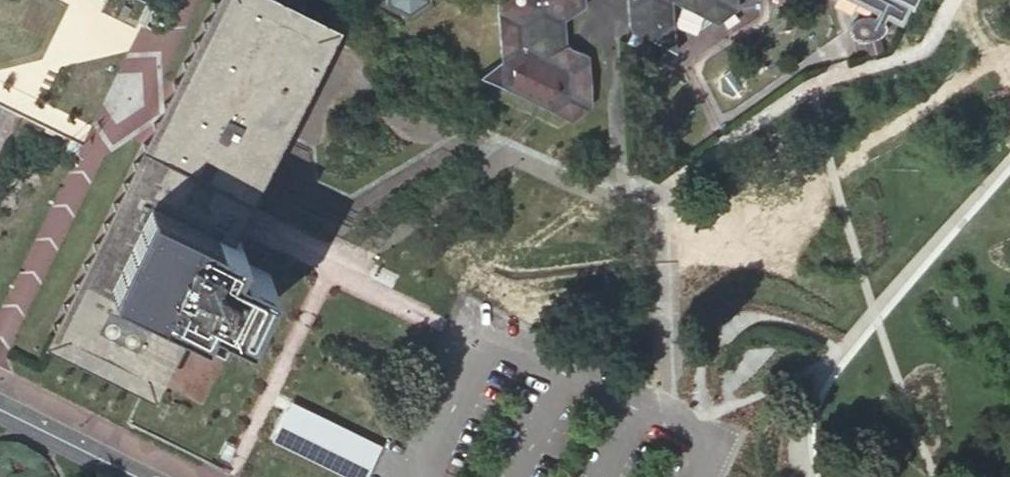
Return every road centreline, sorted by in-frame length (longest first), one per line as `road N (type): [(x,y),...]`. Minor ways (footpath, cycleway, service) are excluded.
road 1 (tertiary): [(139,476),(0,408)]

